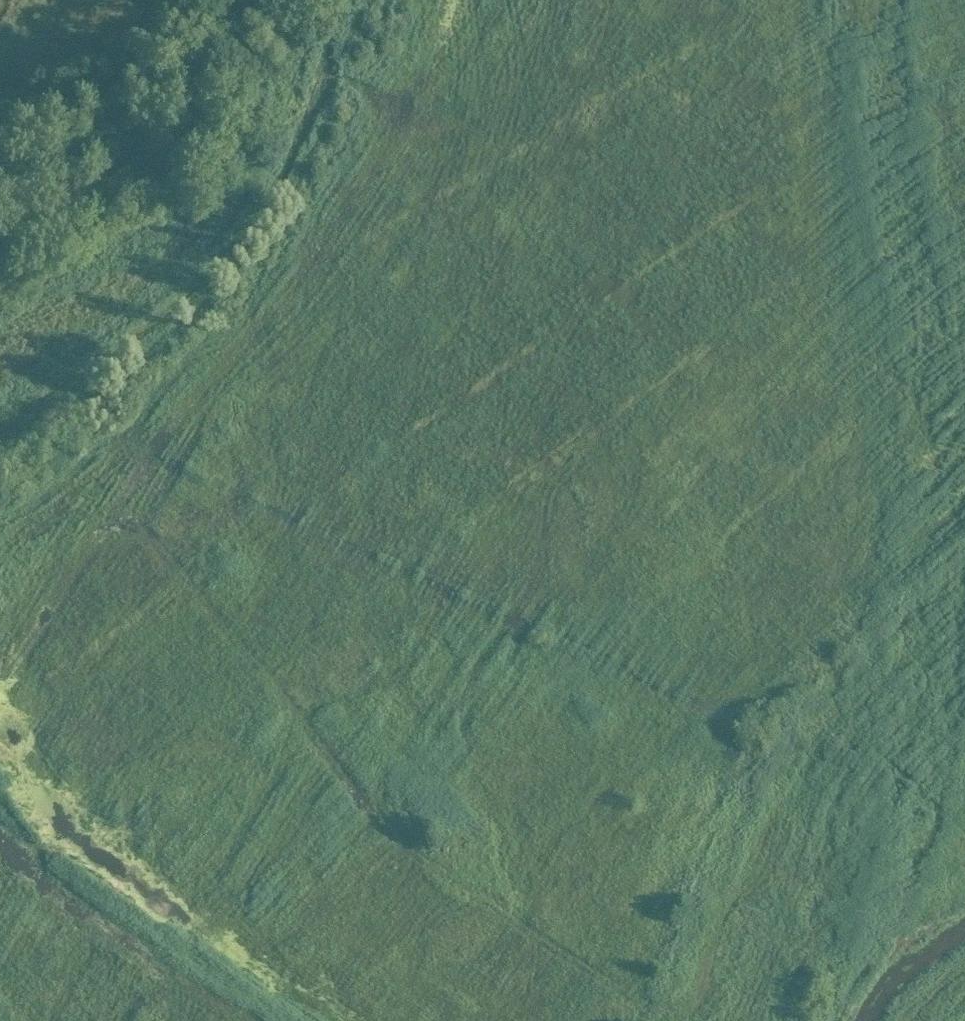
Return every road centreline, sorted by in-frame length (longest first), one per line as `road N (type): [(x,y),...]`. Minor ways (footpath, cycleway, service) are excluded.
road 1 (track): [(333,0),(315,100),(267,213),(202,293),(0,429)]

